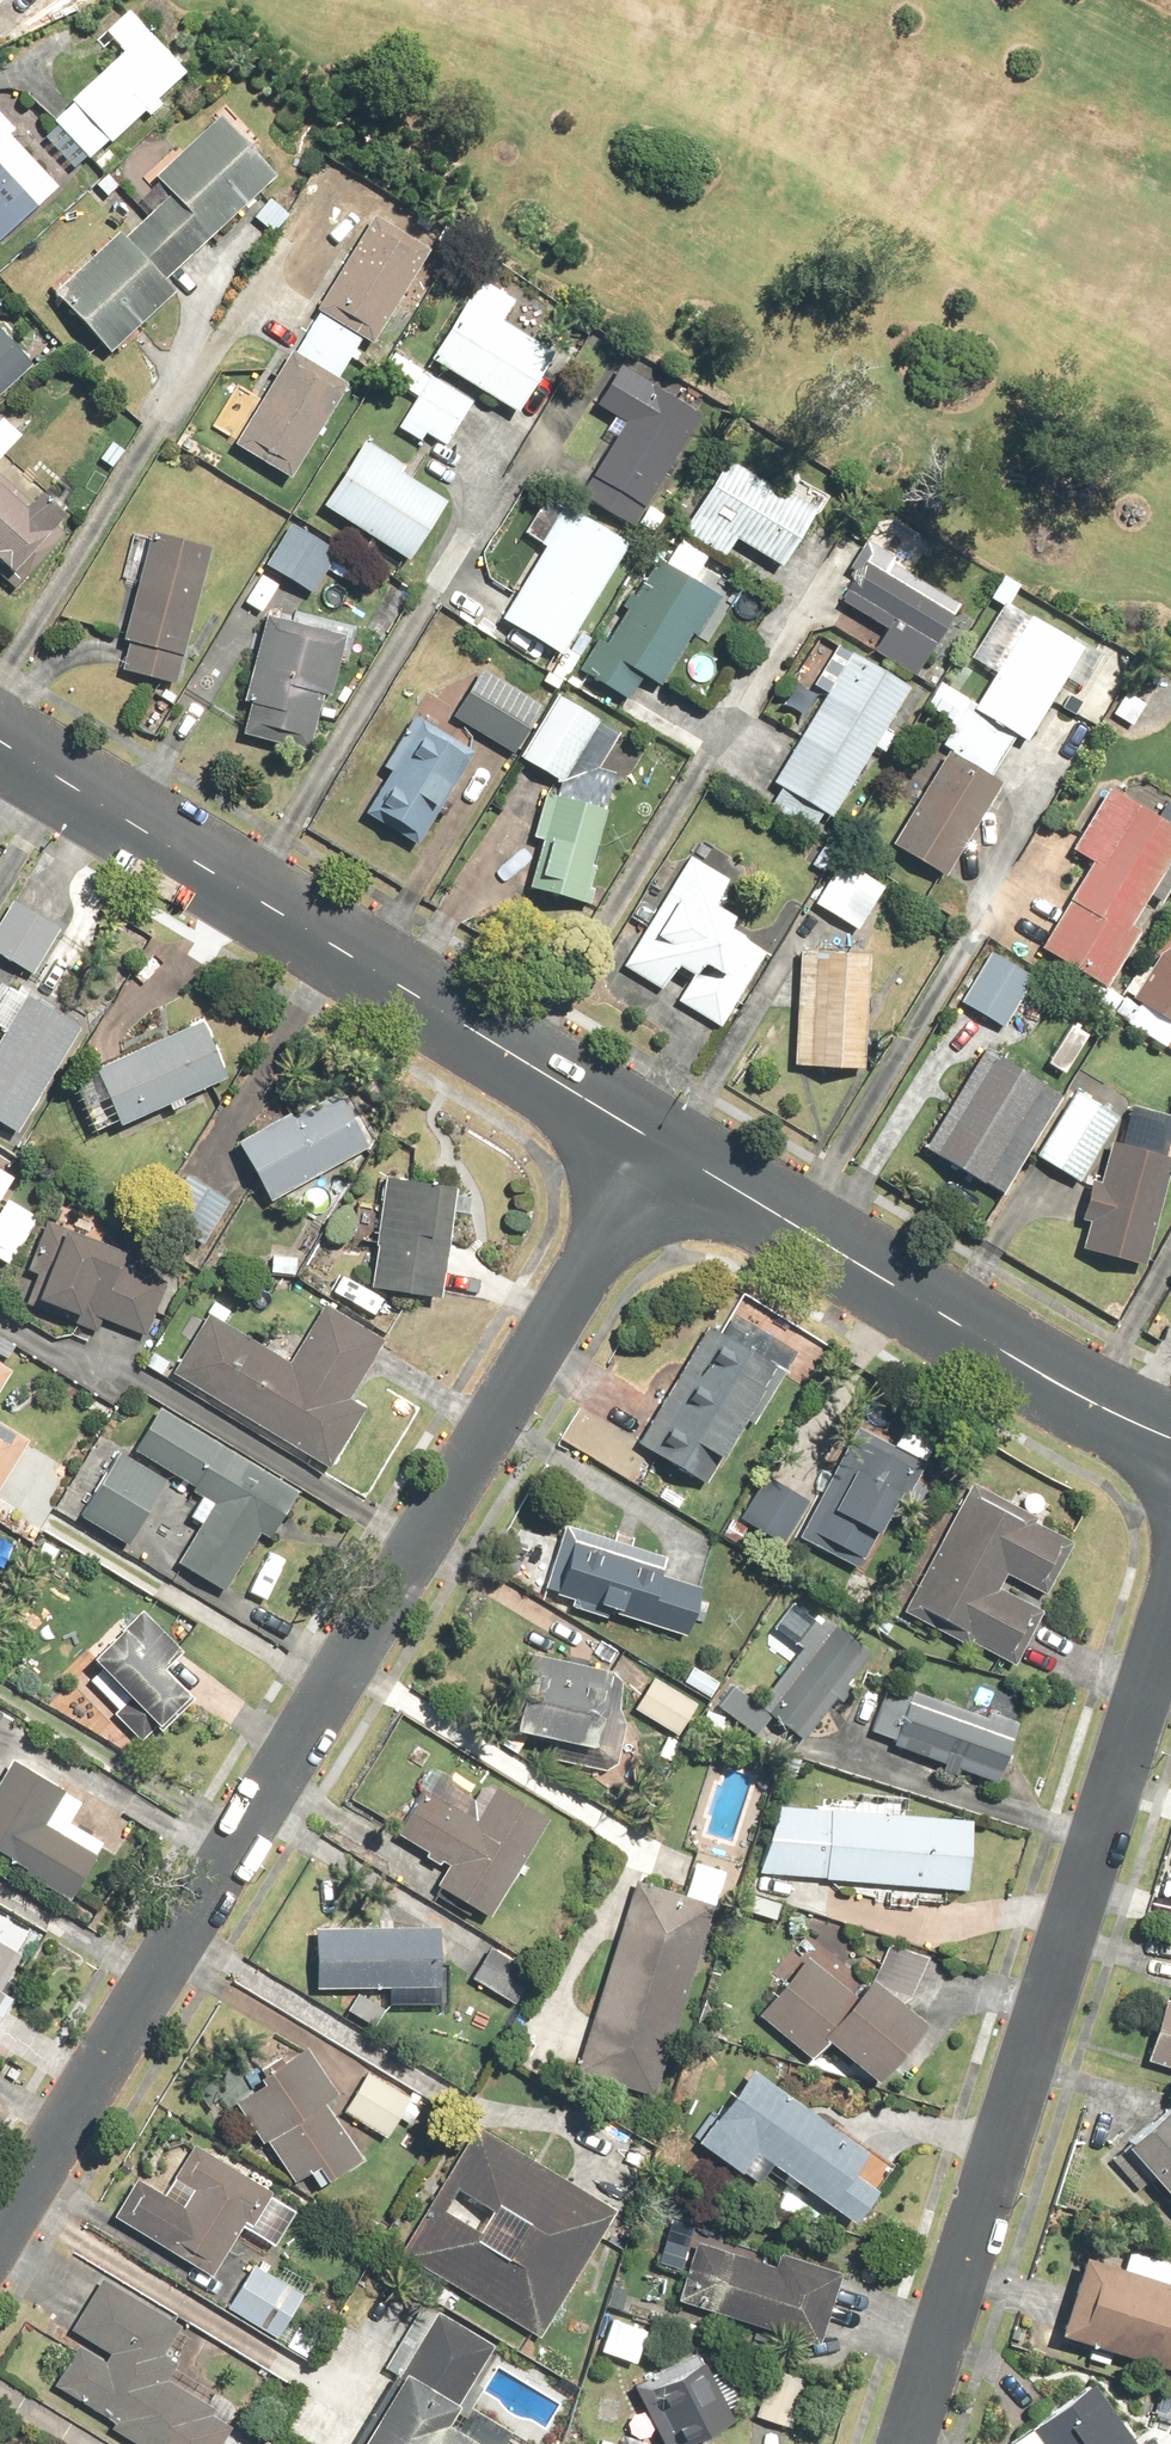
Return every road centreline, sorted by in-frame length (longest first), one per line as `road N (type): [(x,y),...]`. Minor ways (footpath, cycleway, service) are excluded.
road 1 (residential): [(660,1145),(0,2228)]
road 2 (residential): [(909,2443),(1170,1622)]
road 3 (tertiary): [(0,737),(660,1145)]
road 4 (tertiary): [(660,1145),(1098,1406),(1170,1440)]

